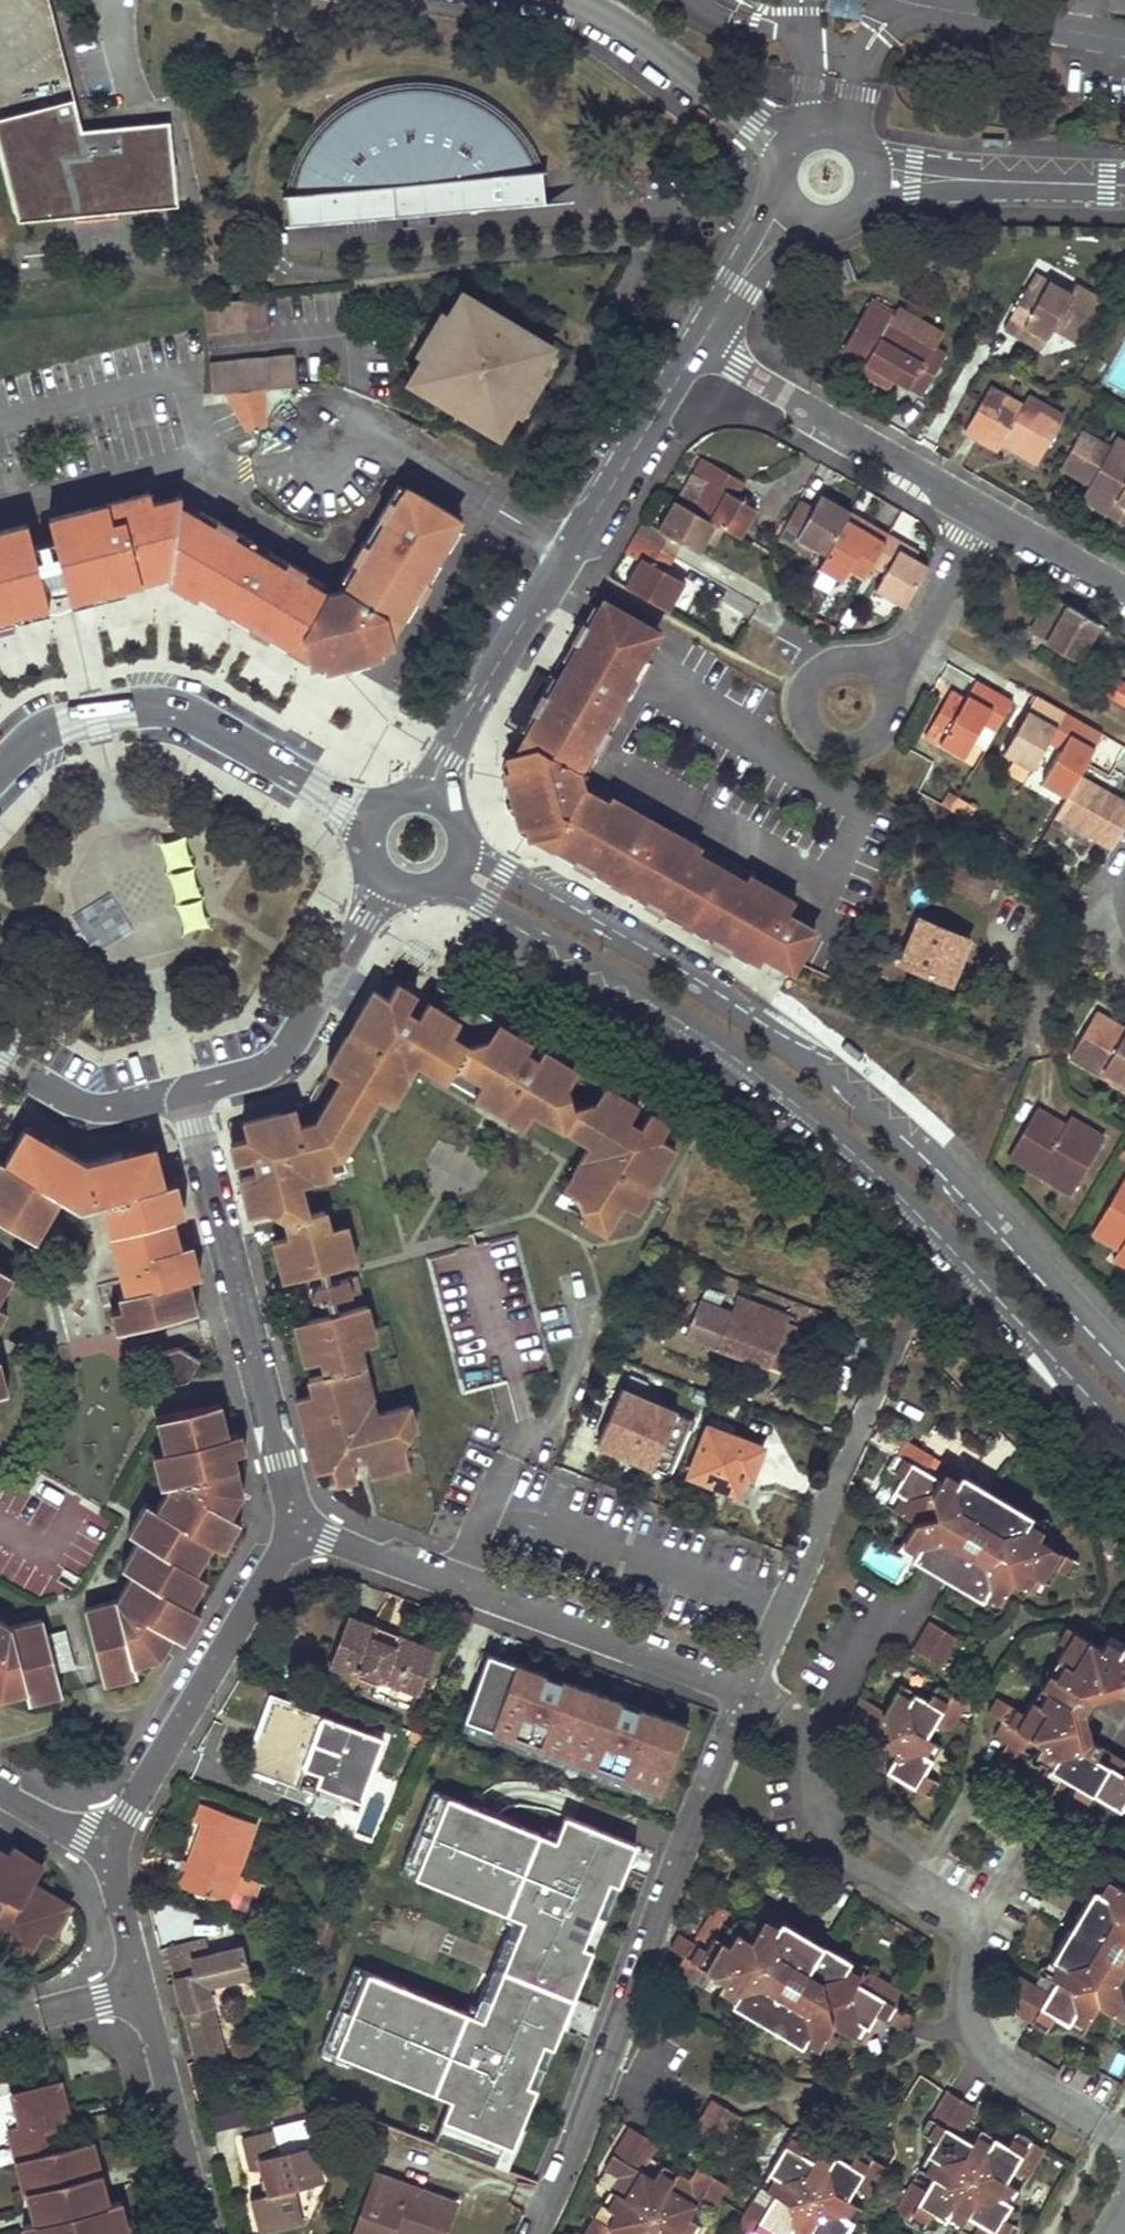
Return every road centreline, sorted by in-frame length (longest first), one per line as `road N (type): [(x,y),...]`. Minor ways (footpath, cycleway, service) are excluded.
road 1 (tertiary): [(438,881),(487,903),(767,1075),(944,1232),(1124,1445)]
road 2 (tertiary): [(1124,1368),(845,1083),(742,1009),(502,871),(466,841)]
road 3 (residential): [(525,2233),(588,2066),(752,1688)]
road 4 (residential): [(301,1540),(358,1544),(752,1688)]
road 5 (residential): [(301,1540),(184,1093)]
road 6 (tertiary): [(374,816),(180,710),(158,706),(58,726),(0,771)]
road 7 (residential): [(972,1965),(1051,1828),(971,1781),(911,1882)]
road 8 (residential): [(97,1824),(142,1784),(266,1581),(301,1540)]
road 9 (residential): [(752,1688),(882,1375)]
road 10 (residential): [(698,345),(986,515)]
road 11 (residential): [(572,550),(371,436),(336,435),(294,458)]
road 12 (residential): [(184,1093),(256,1071),(291,1040),(398,882)]
road 13 (tertiary): [(426,791),(572,550)]
road 14 (residential): [(904,656),(879,733),(857,746),(813,731),(804,714),(815,673),(837,661),(874,660)]
road 15 (residential): [(565,0),(612,20),(791,145)]
road 16 (residential): [(141,1989),(213,2233)]
road 17 (residential): [(1124,2136),(1004,2067),(983,2046),(972,1965)]
road 18 (tertiary): [(572,550),(698,345)]
road 19 (residential): [(911,1882),(829,1840),(809,1717)]
road 20 (residential): [(809,1717),(830,1704),(880,1620),(907,1618),(931,1575)]
road 21 (residential): [(0,1059),(74,1103),(115,1110),(184,1093)]
road 22 (residential): [(97,1824),(141,1989)]
road 23 (residential): [(986,515),(904,656)]
road 24 (residential): [(986,515),(1124,594)]
road 25 (tertiary): [(972,180),(1124,185)]
road 26 (residential): [(141,1989),(0,2023)]

